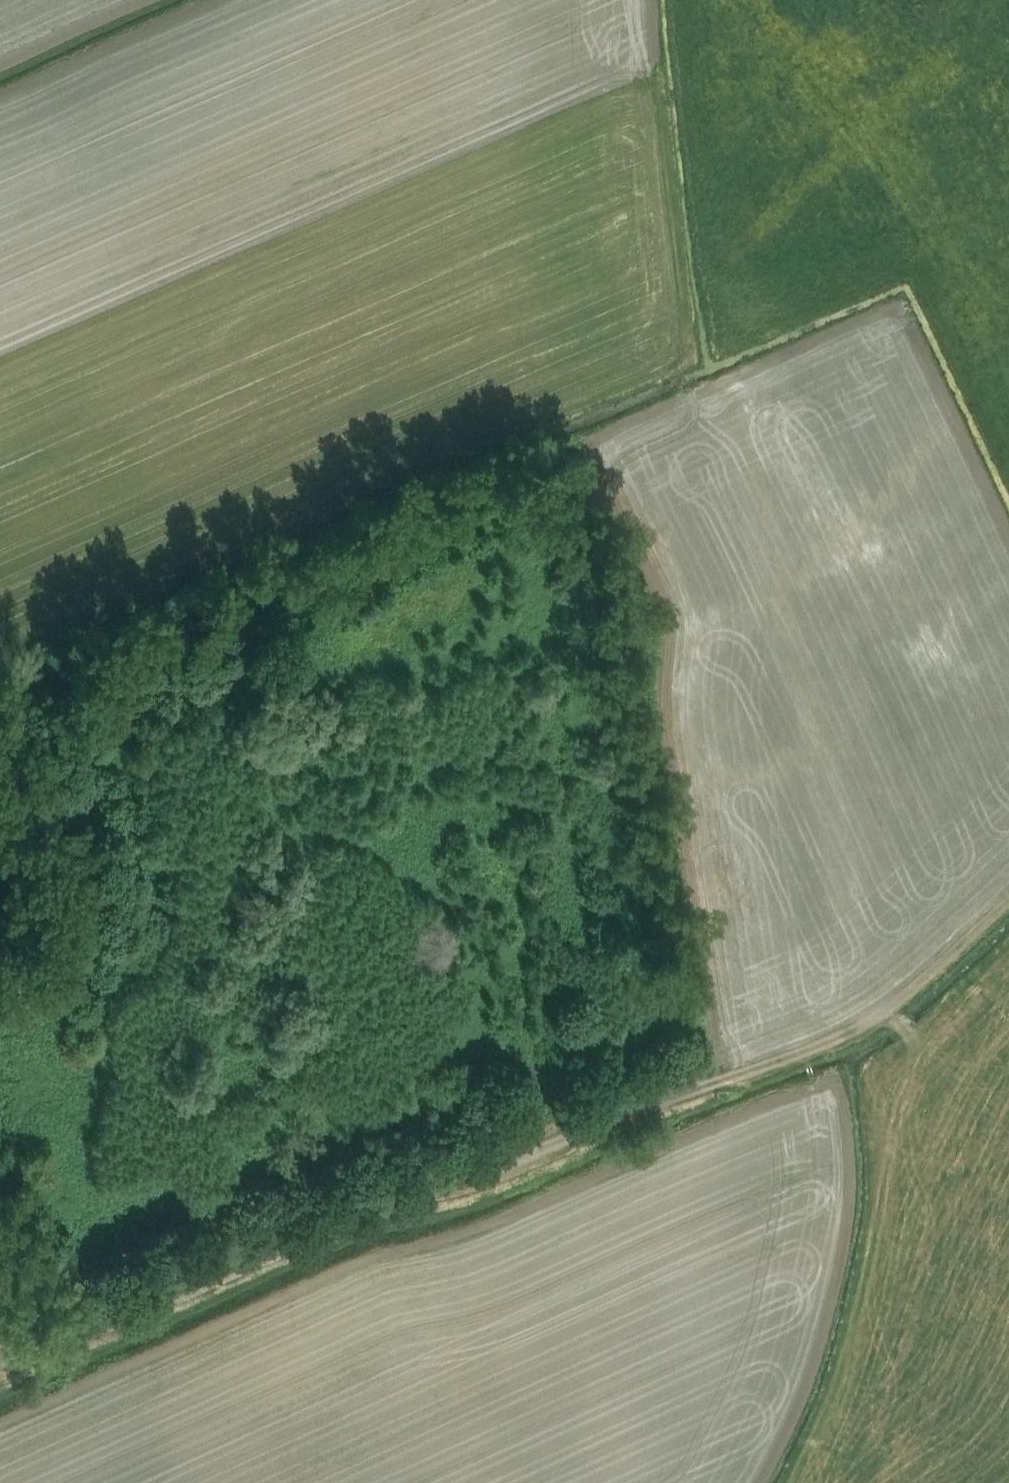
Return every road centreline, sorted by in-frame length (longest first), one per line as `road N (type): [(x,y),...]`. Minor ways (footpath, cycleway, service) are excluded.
road 1 (unclassified): [(0,1359),(365,1215),(509,1169),(673,1098)]
road 2 (track): [(673,1098),(876,1022),(1008,904)]

